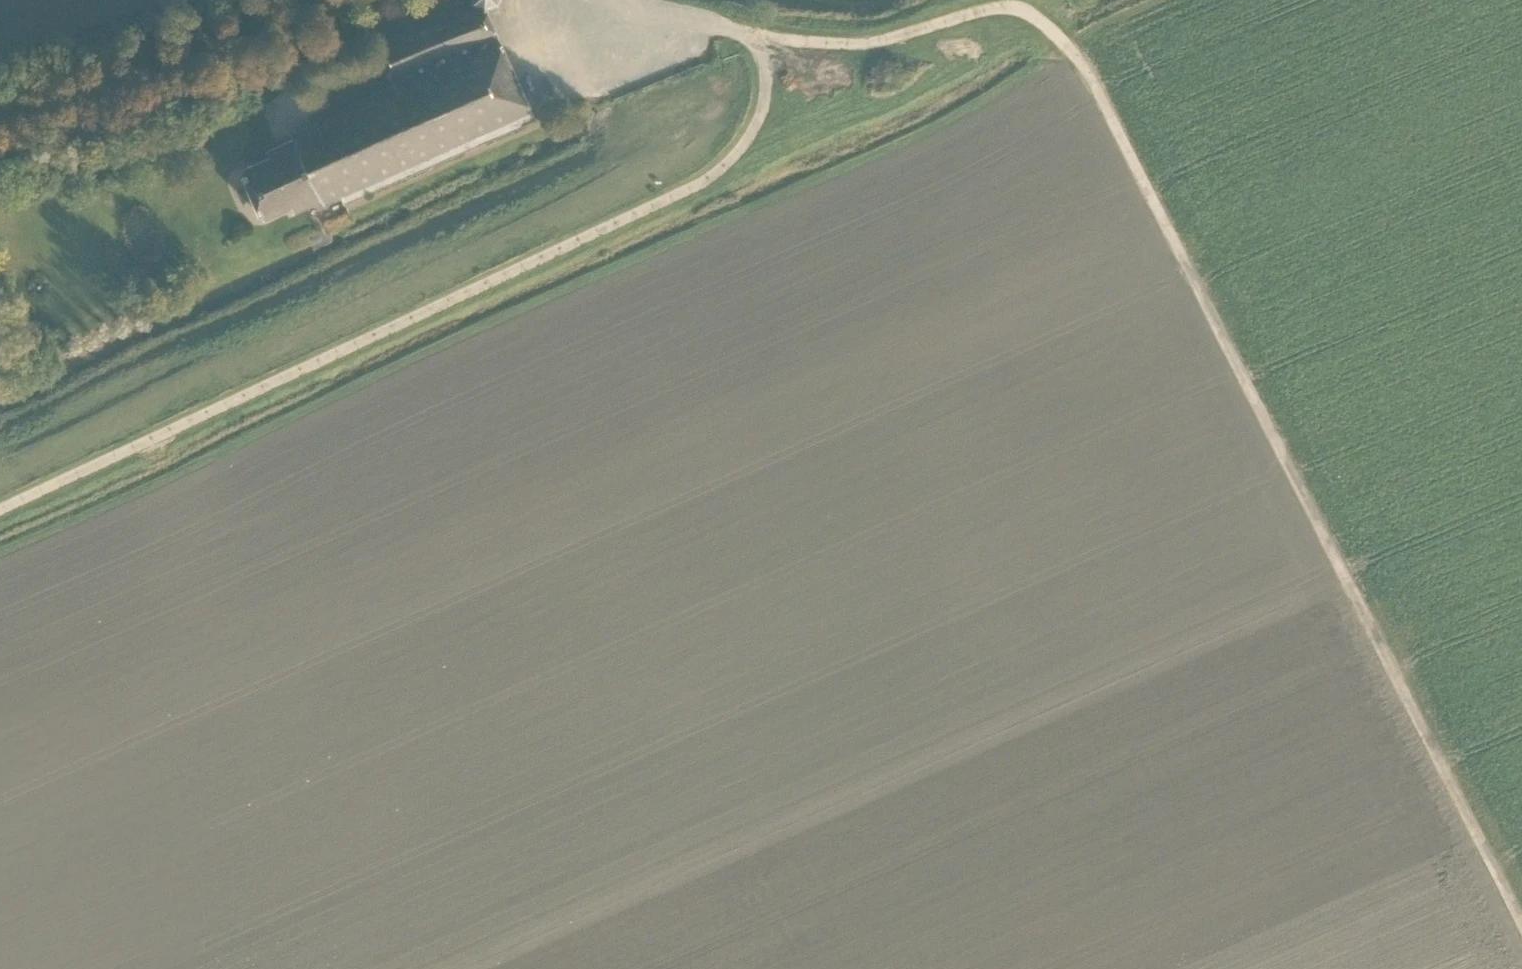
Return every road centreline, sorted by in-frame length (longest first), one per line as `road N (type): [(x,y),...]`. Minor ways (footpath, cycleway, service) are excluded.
road 1 (track): [(1521,919),(1080,54),(1058,32),(1028,11),(1000,8),(845,43),(710,24),(658,23),(622,35)]
road 2 (track): [(0,509),(706,178),(744,144),(764,106),(768,58),(752,36)]

